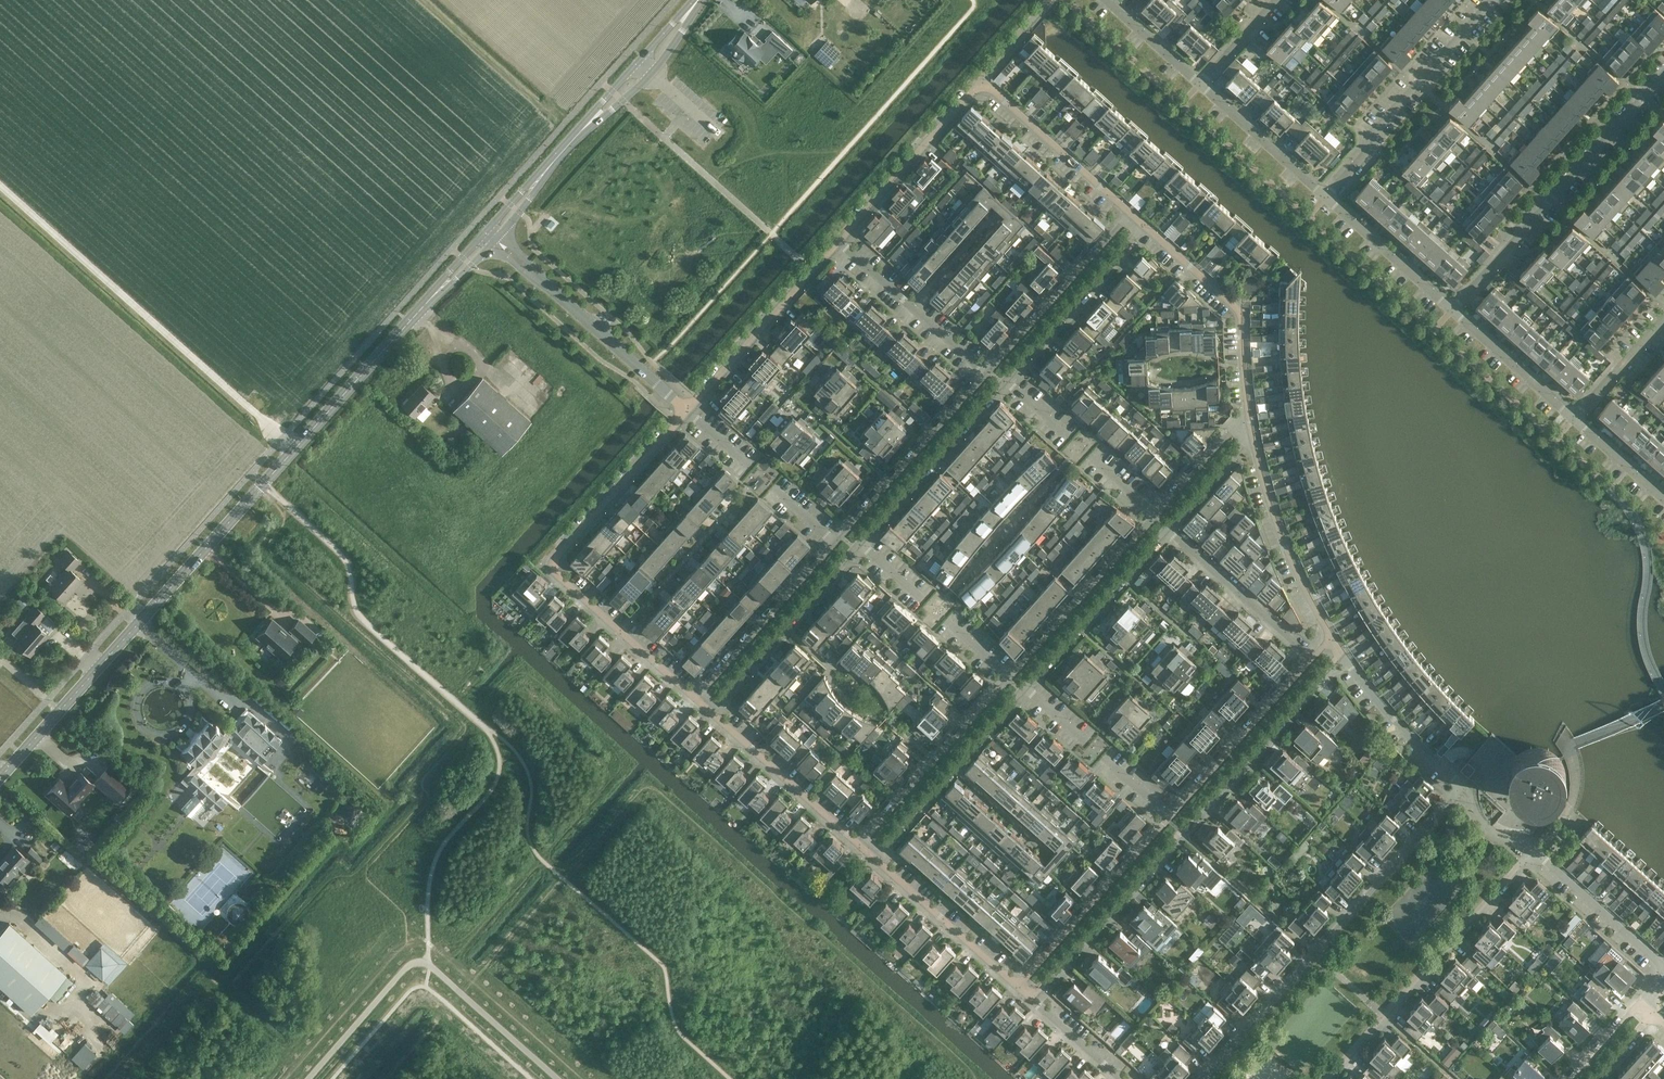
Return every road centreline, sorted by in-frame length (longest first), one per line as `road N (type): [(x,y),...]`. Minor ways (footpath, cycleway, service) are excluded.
road 1 (tertiary): [(0,778),(491,235)]
road 2 (residential): [(1663,967),(1533,851),(1327,1078)]
road 3 (residential): [(1030,999),(1341,652)]
road 4 (residential): [(694,697),(554,570),(556,555),(687,411)]
road 5 (track): [(294,449),(0,185)]
road 6 (residential): [(1462,790),(1203,1078)]
road 7 (residential): [(1452,309),(1663,74)]
road 8 (tertiary): [(491,235),(698,0)]
road 9 (residential): [(687,411),(491,235)]
road 10 (residential): [(1325,198),(1366,153),(1369,134),(1491,0)]
road 11 (residential): [(1249,413),(1238,312),(1144,225)]
road 12 (residential): [(1168,816),(1017,987)]
road 13 (residential): [(871,856),(1023,686)]
road 14 (residential): [(987,373),(835,542)]
road 15 (residential): [(710,712),(858,542)]
road 16 (residential): [(1007,677),(858,845)]
road 17 (residential): [(687,411),(836,243)]
road 18 (residential): [(1330,637),(1285,548),(1252,432)]
road 19 (residential): [(1155,516),(1007,677)]
road 20 (residential): [(858,542),(1004,380)]
road 21 (residential): [(836,243),(984,87)]
road 22 (residential): [(1131,214),(987,373)]
road 23 (residential): [(1023,686),(1166,527)]
road 24 (residential): [(1312,658),(1168,816)]
road 25 (residential): [(835,542),(694,697)]
road 26 (residential): [(1004,380),(1144,225)]
road 27 (residential): [(987,373),(836,243)]
road 28 (residential): [(858,845),(710,712)]
road 29 (residential): [(1017,987),(871,856)]
road 30 (residential): [(1312,658),(1166,527)]
road 31 (residential): [(1131,214),(984,87)]
road 32 (residential): [(1462,790),(1341,652)]
road 33 (residential): [(1325,198),(1200,84)]
road 34 (residential): [(1452,309),(1325,198)]
road 35 (residential): [(1574,418),(1452,309)]
road 36 (residential): [(1249,413),(1155,516)]
road 37 (residential): [(1574,418),(1663,317)]
road 38 (residential): [(1166,527),(1252,432)]
road 39 (residential): [(1200,84),(1109,0)]
road 40 (residential): [(1121,1078),(1030,999)]
road 41 (residential): [(1663,499),(1574,418)]

